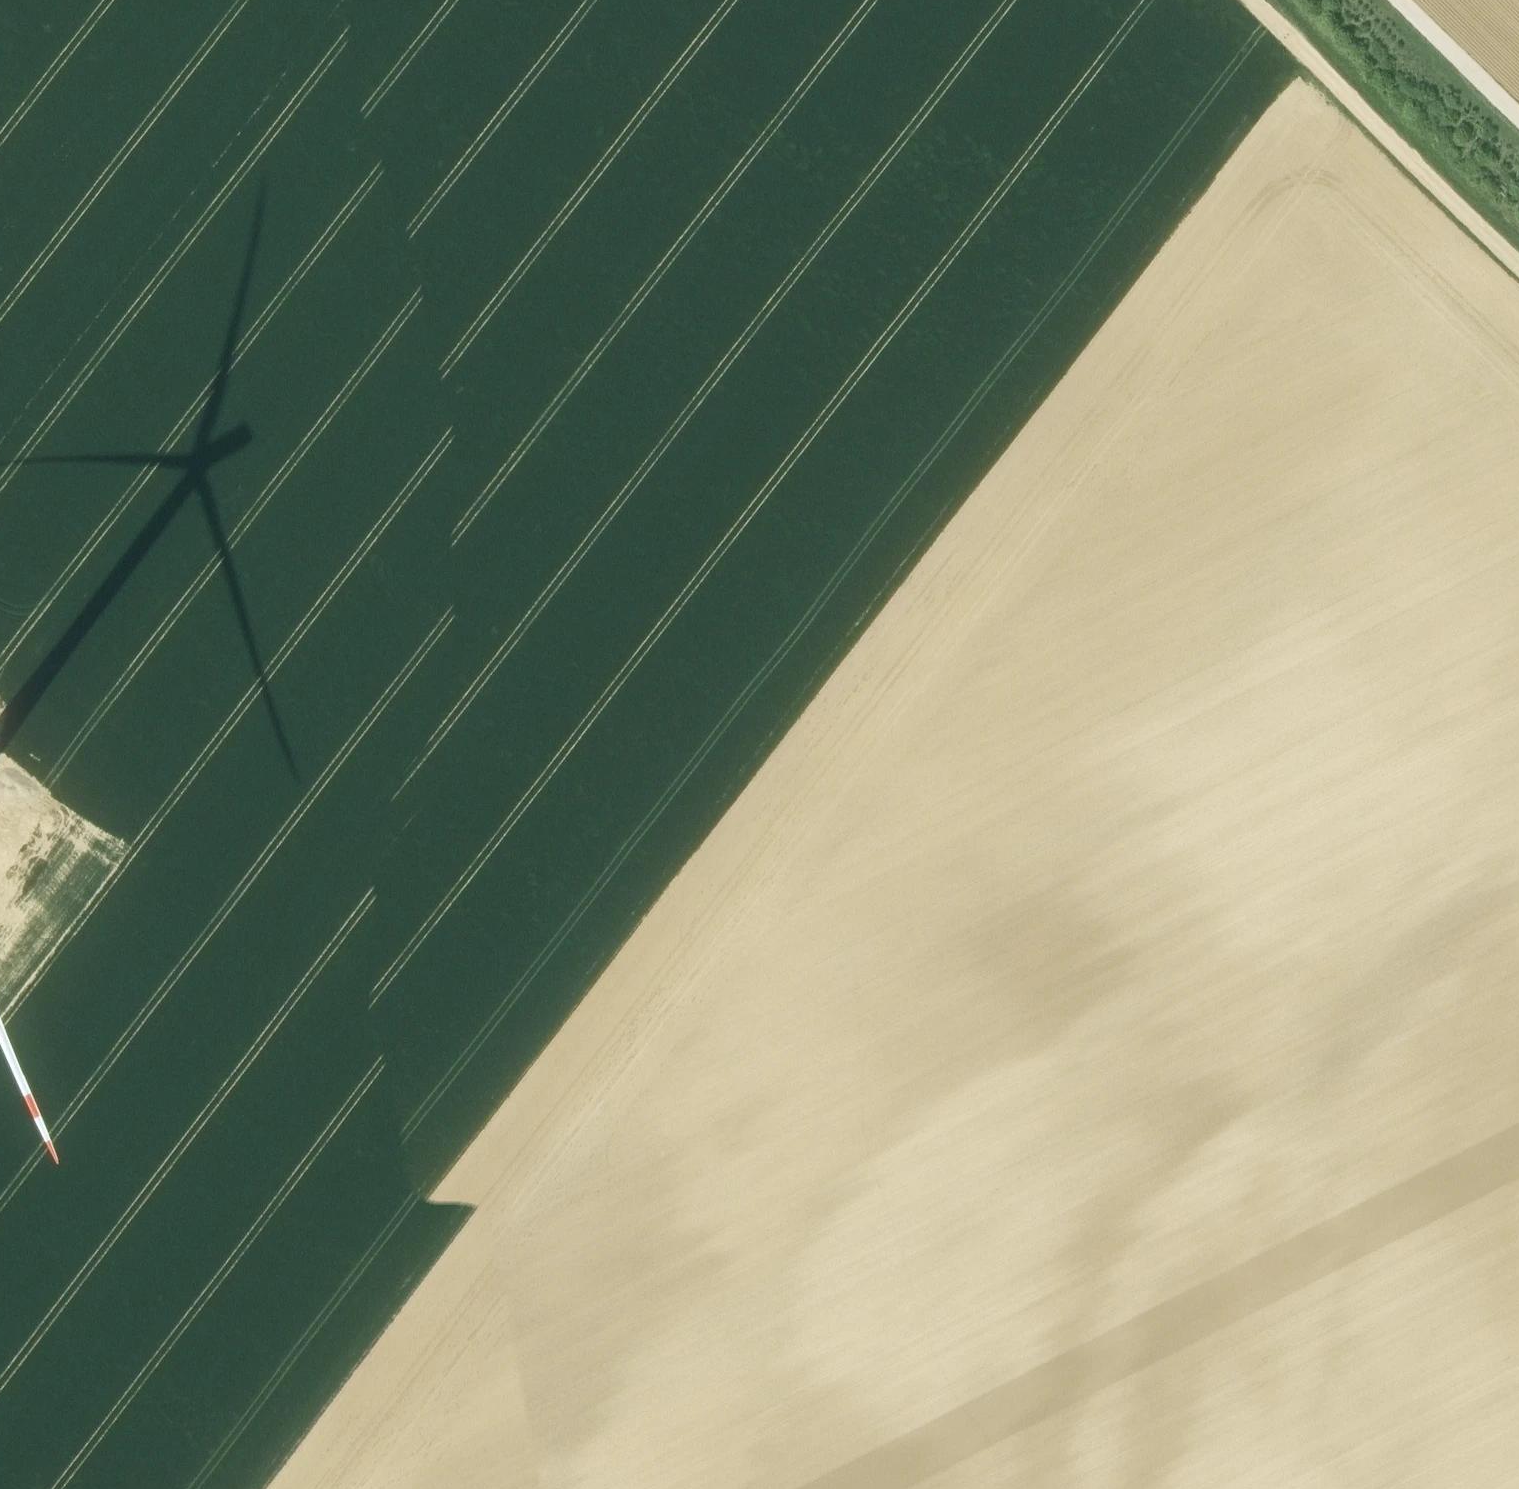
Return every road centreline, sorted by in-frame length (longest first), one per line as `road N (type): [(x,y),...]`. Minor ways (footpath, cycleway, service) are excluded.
road 1 (track): [(1518,270),(1245,0)]
road 2 (track): [(1390,0),(1518,126)]

